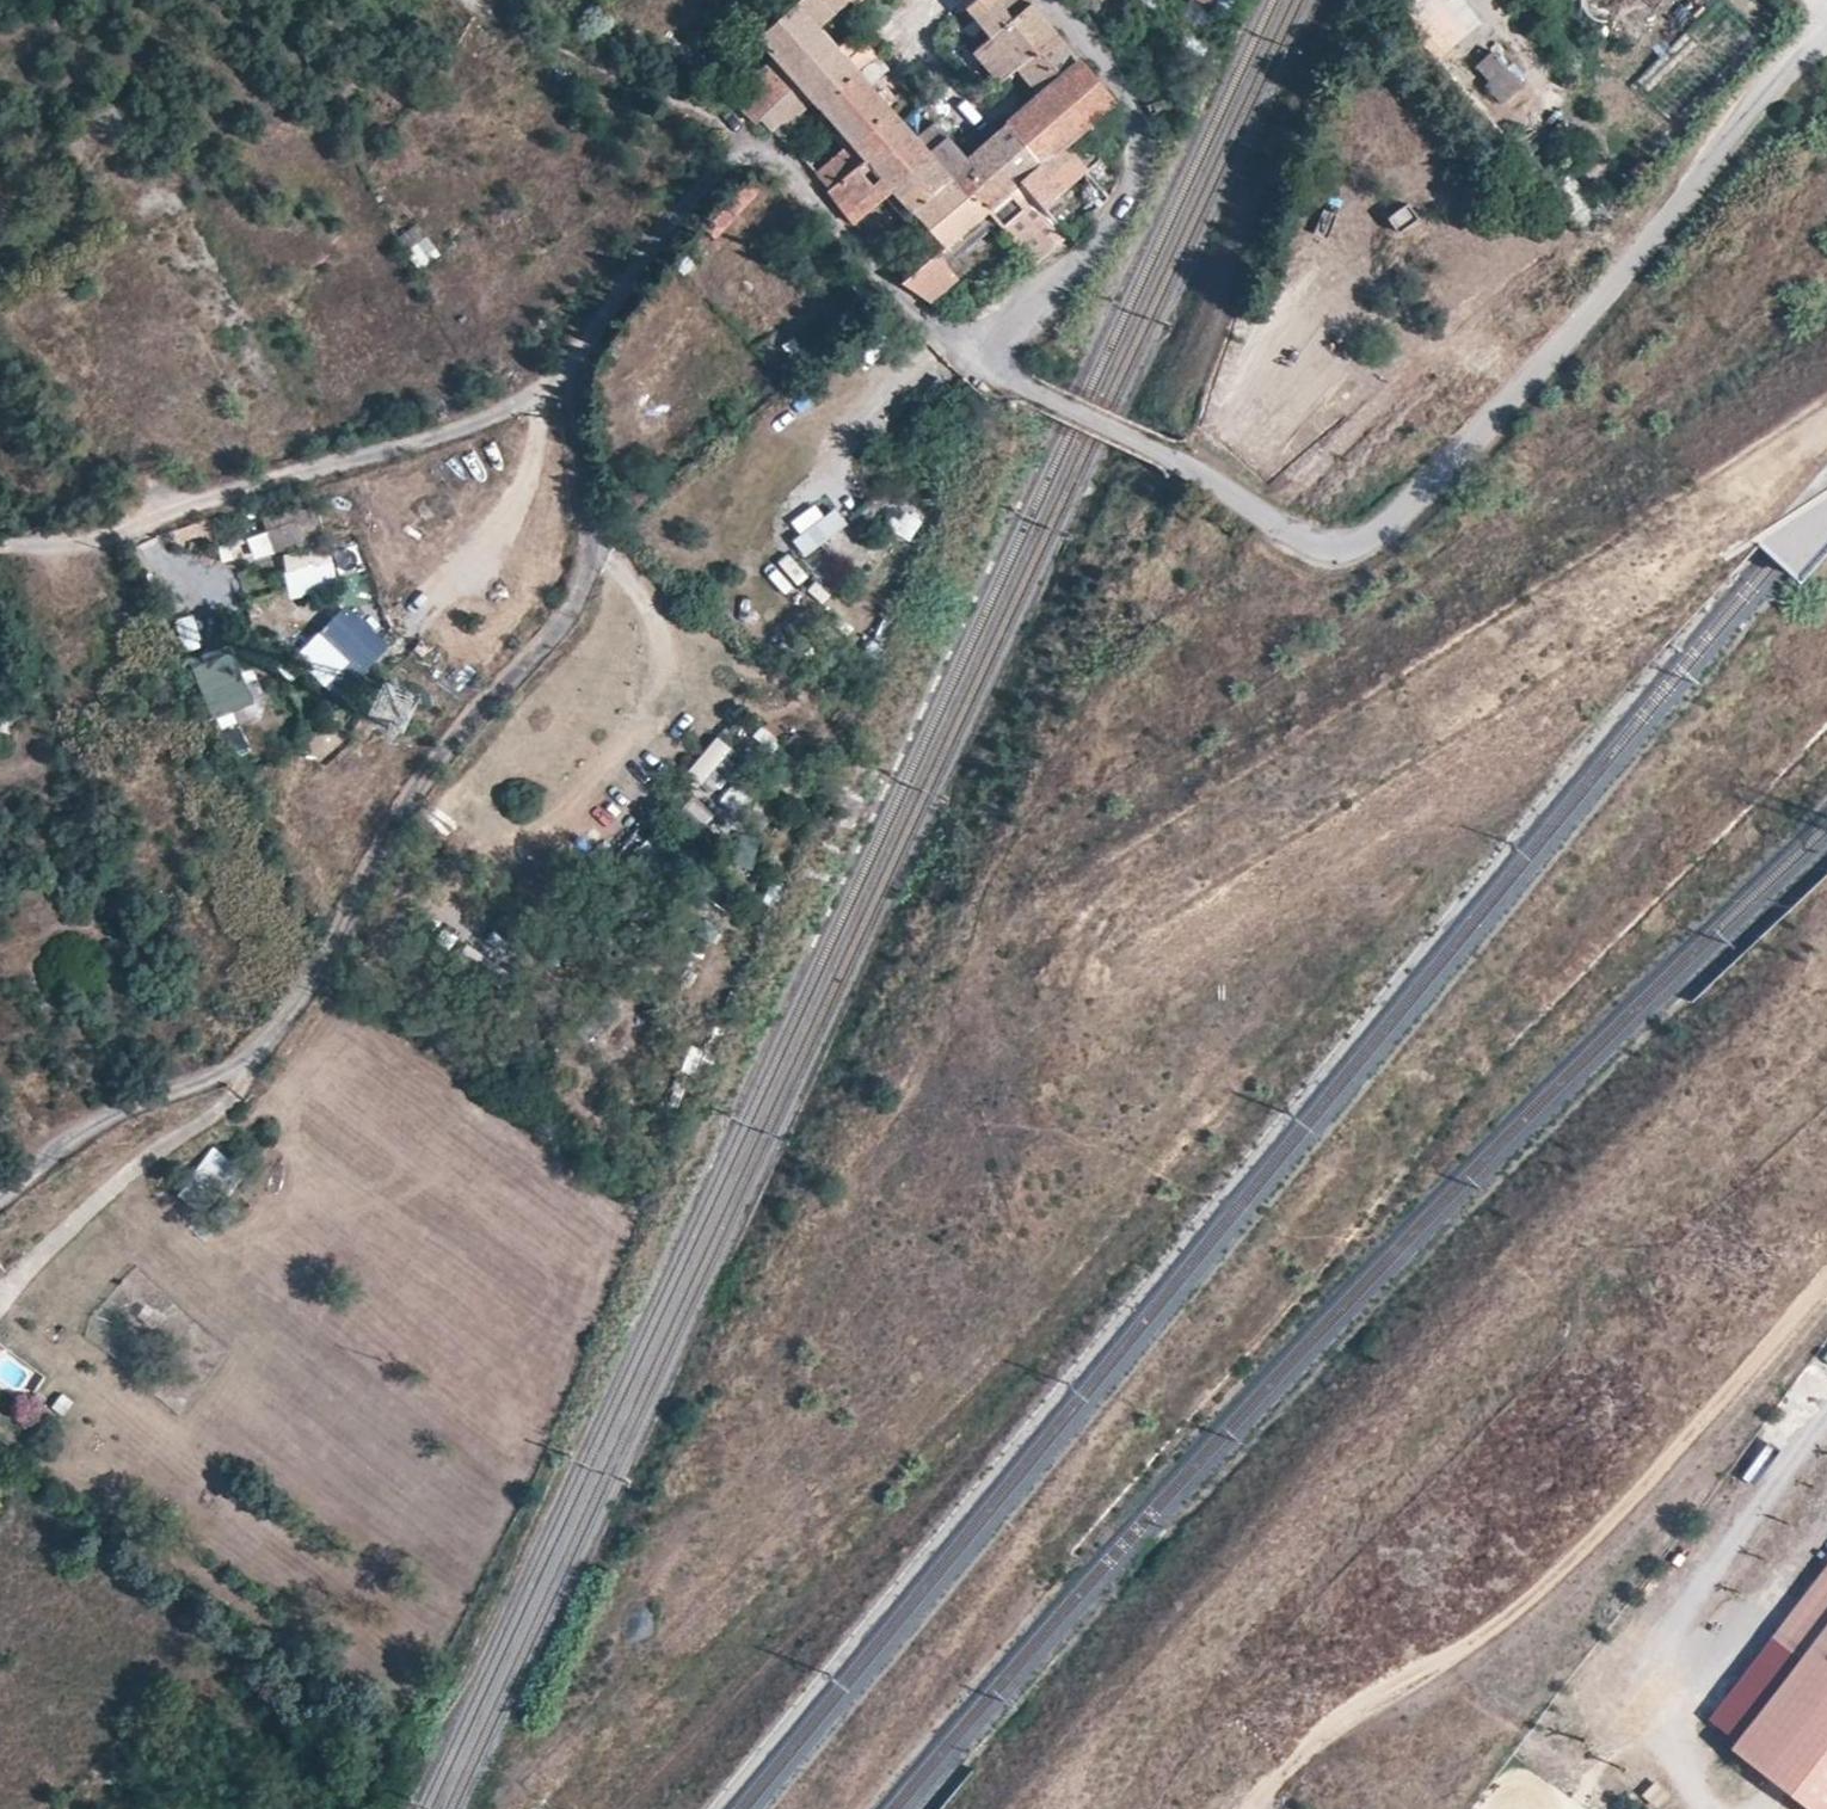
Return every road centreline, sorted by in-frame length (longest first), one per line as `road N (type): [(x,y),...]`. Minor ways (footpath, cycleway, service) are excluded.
road 1 (unclassified): [(1052,0),(1100,58),(1131,119),(1134,169),(1106,223),(989,348),(1013,382),(1169,451),(1309,536),(1344,547),(1384,531),(1590,306),(1826,25)]
road 2 (track): [(1826,1281),(1633,1508),(1496,1629),(1321,1733),(1251,1808)]
road 3 (track): [(1826,1419),(1768,1488),(1680,1634),(1662,1749),(1706,1808)]

